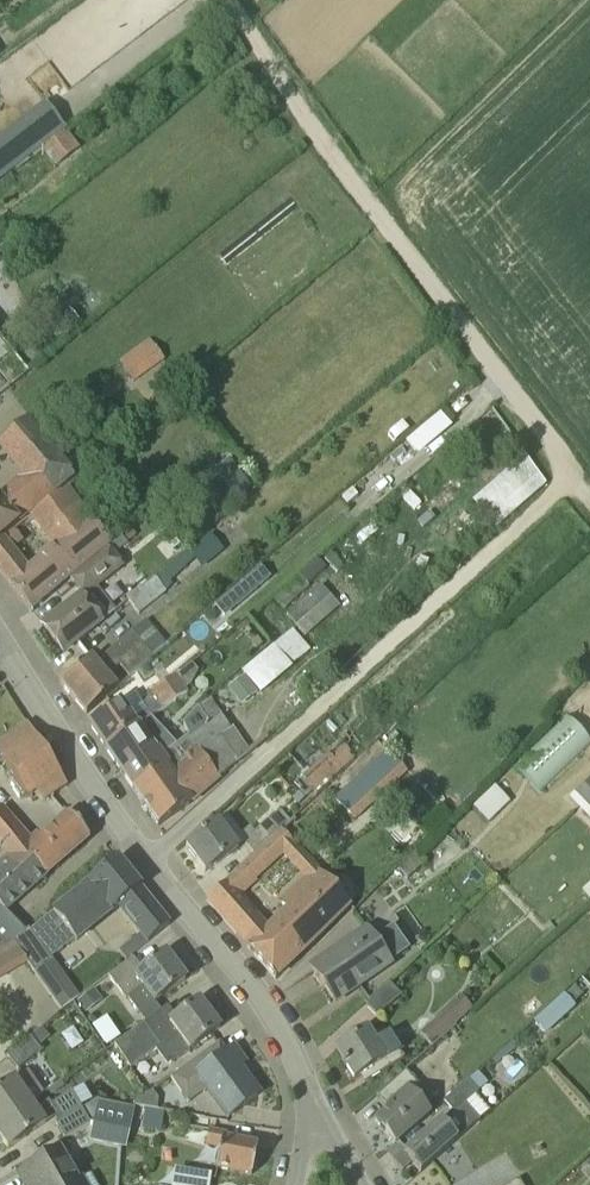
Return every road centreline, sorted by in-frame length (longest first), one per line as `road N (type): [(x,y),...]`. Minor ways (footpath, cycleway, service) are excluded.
road 1 (unclassified): [(571,480),(228,0)]
road 2 (residential): [(147,861),(571,480)]
road 3 (residential): [(311,1097),(257,992),(147,861)]
road 4 (residential): [(147,861),(0,640)]

